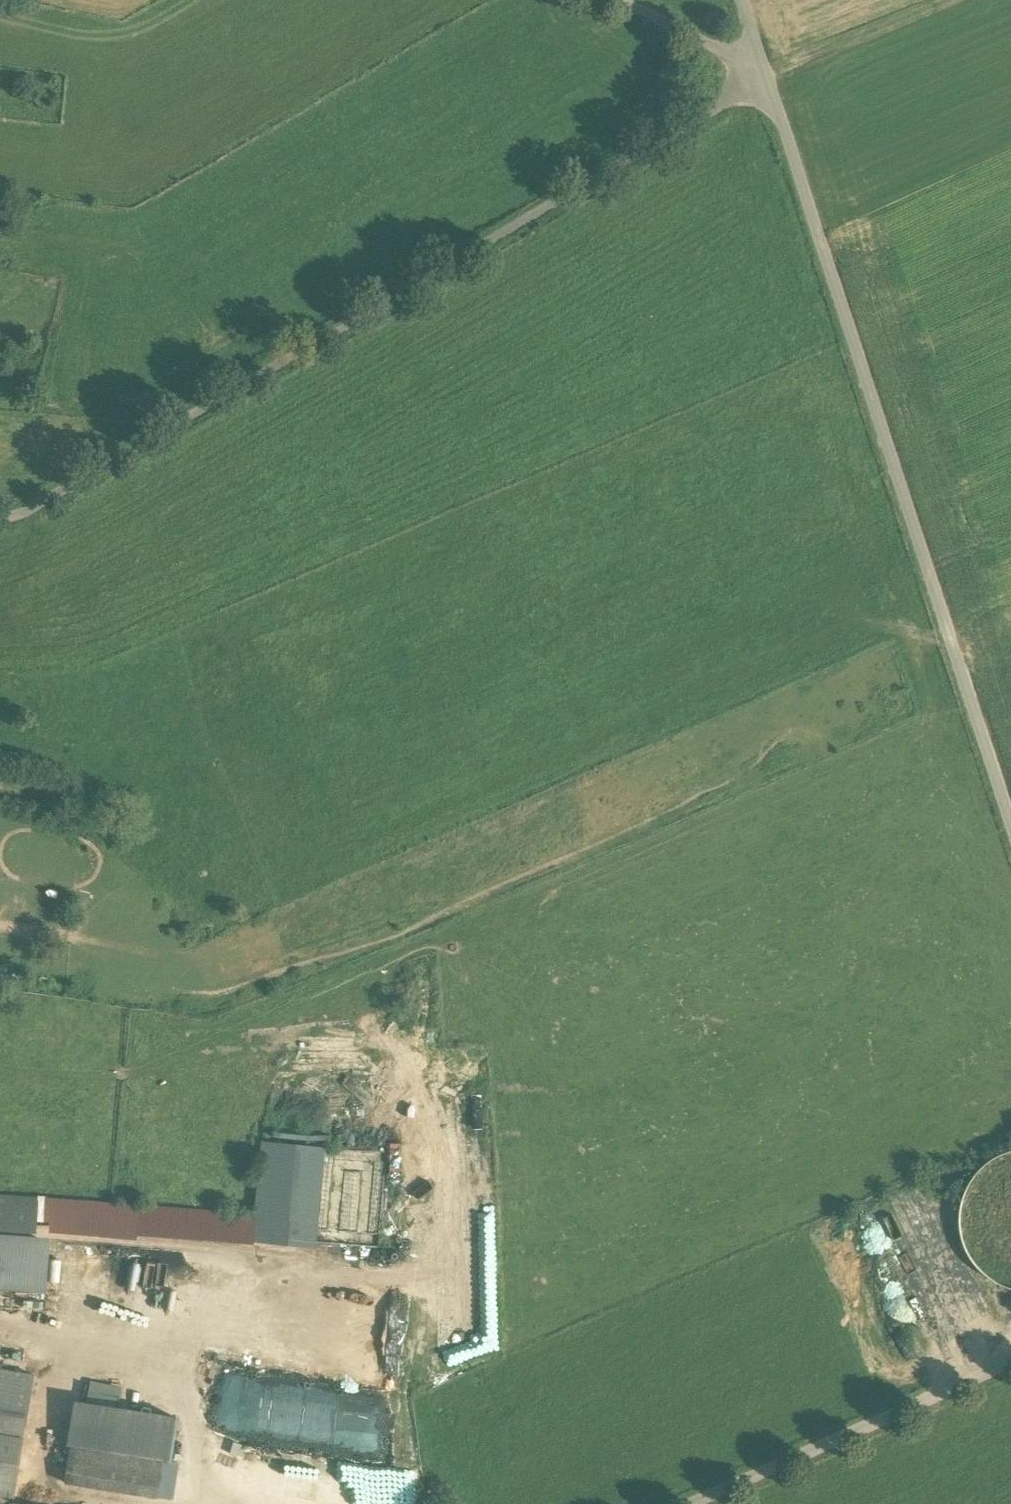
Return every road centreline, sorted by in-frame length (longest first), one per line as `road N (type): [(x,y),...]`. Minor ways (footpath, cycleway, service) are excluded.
road 1 (track): [(946,628),(197,955),(131,958),(0,936)]
road 2 (track): [(763,73),(0,520)]
road 3 (track): [(740,0),(1010,827)]
road 4 (track): [(1010,1362),(697,1503)]
road 5 (track): [(763,73),(964,0)]
road 6 (track): [(618,0),(763,73)]

